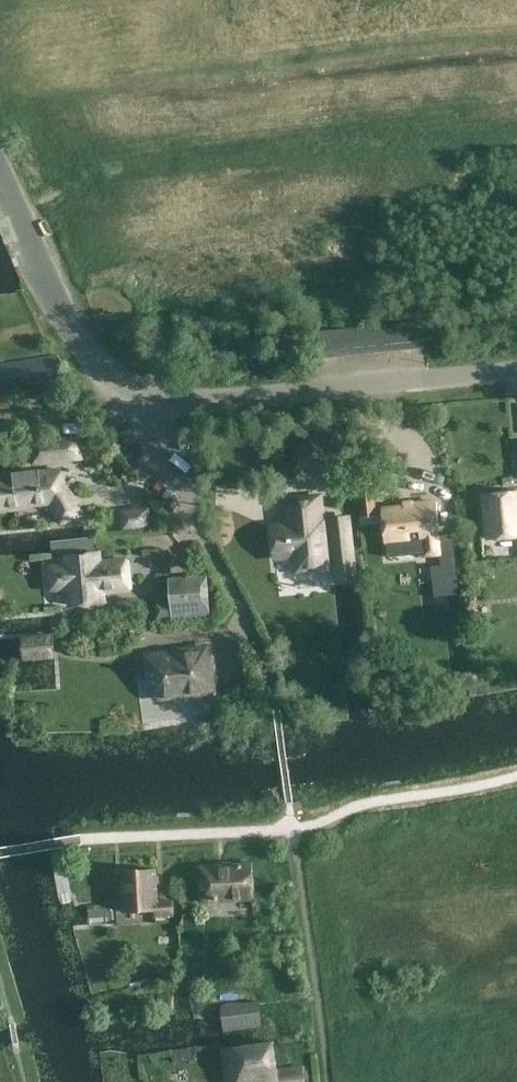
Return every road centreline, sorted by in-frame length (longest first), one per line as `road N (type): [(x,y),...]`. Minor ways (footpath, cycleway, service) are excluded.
road 1 (unclassified): [(147,392),(223,399),(516,369)]
road 2 (unclassified): [(147,392),(91,356),(64,320),(0,174)]
road 3 (unclassified): [(203,536),(161,451),(147,392)]

